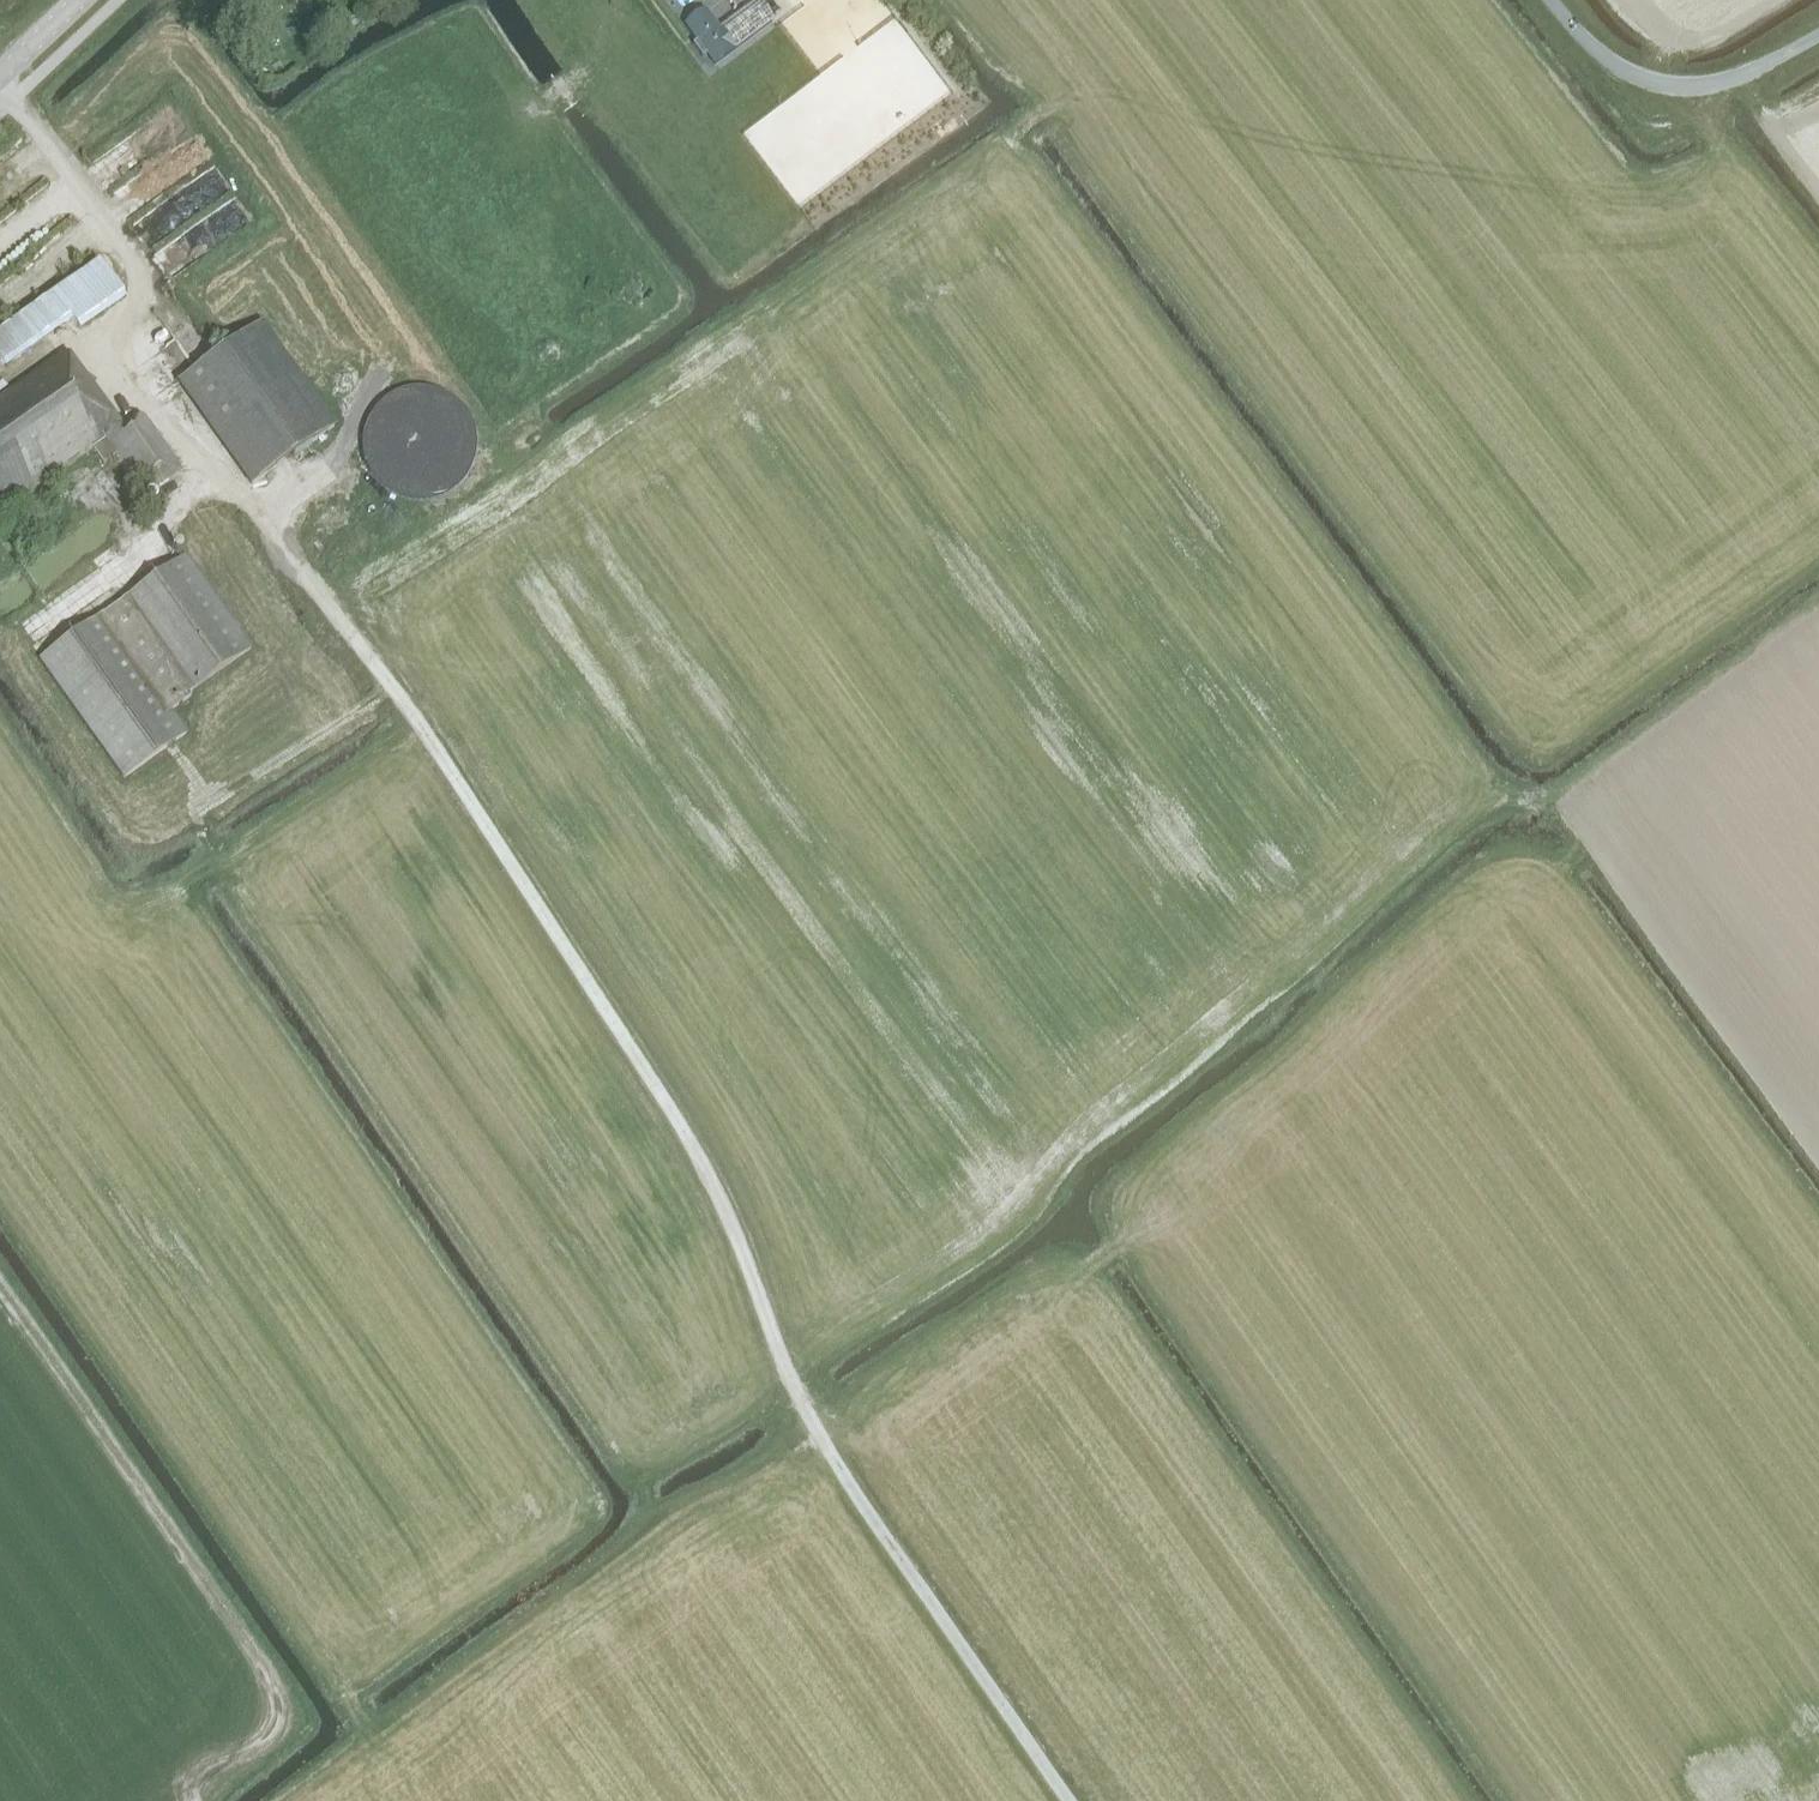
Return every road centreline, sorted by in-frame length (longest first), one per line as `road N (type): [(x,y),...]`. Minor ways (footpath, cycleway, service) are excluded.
road 1 (unclassified): [(1552,0),(1596,56),(1655,92),(1697,97),(1740,89),(1818,41)]

